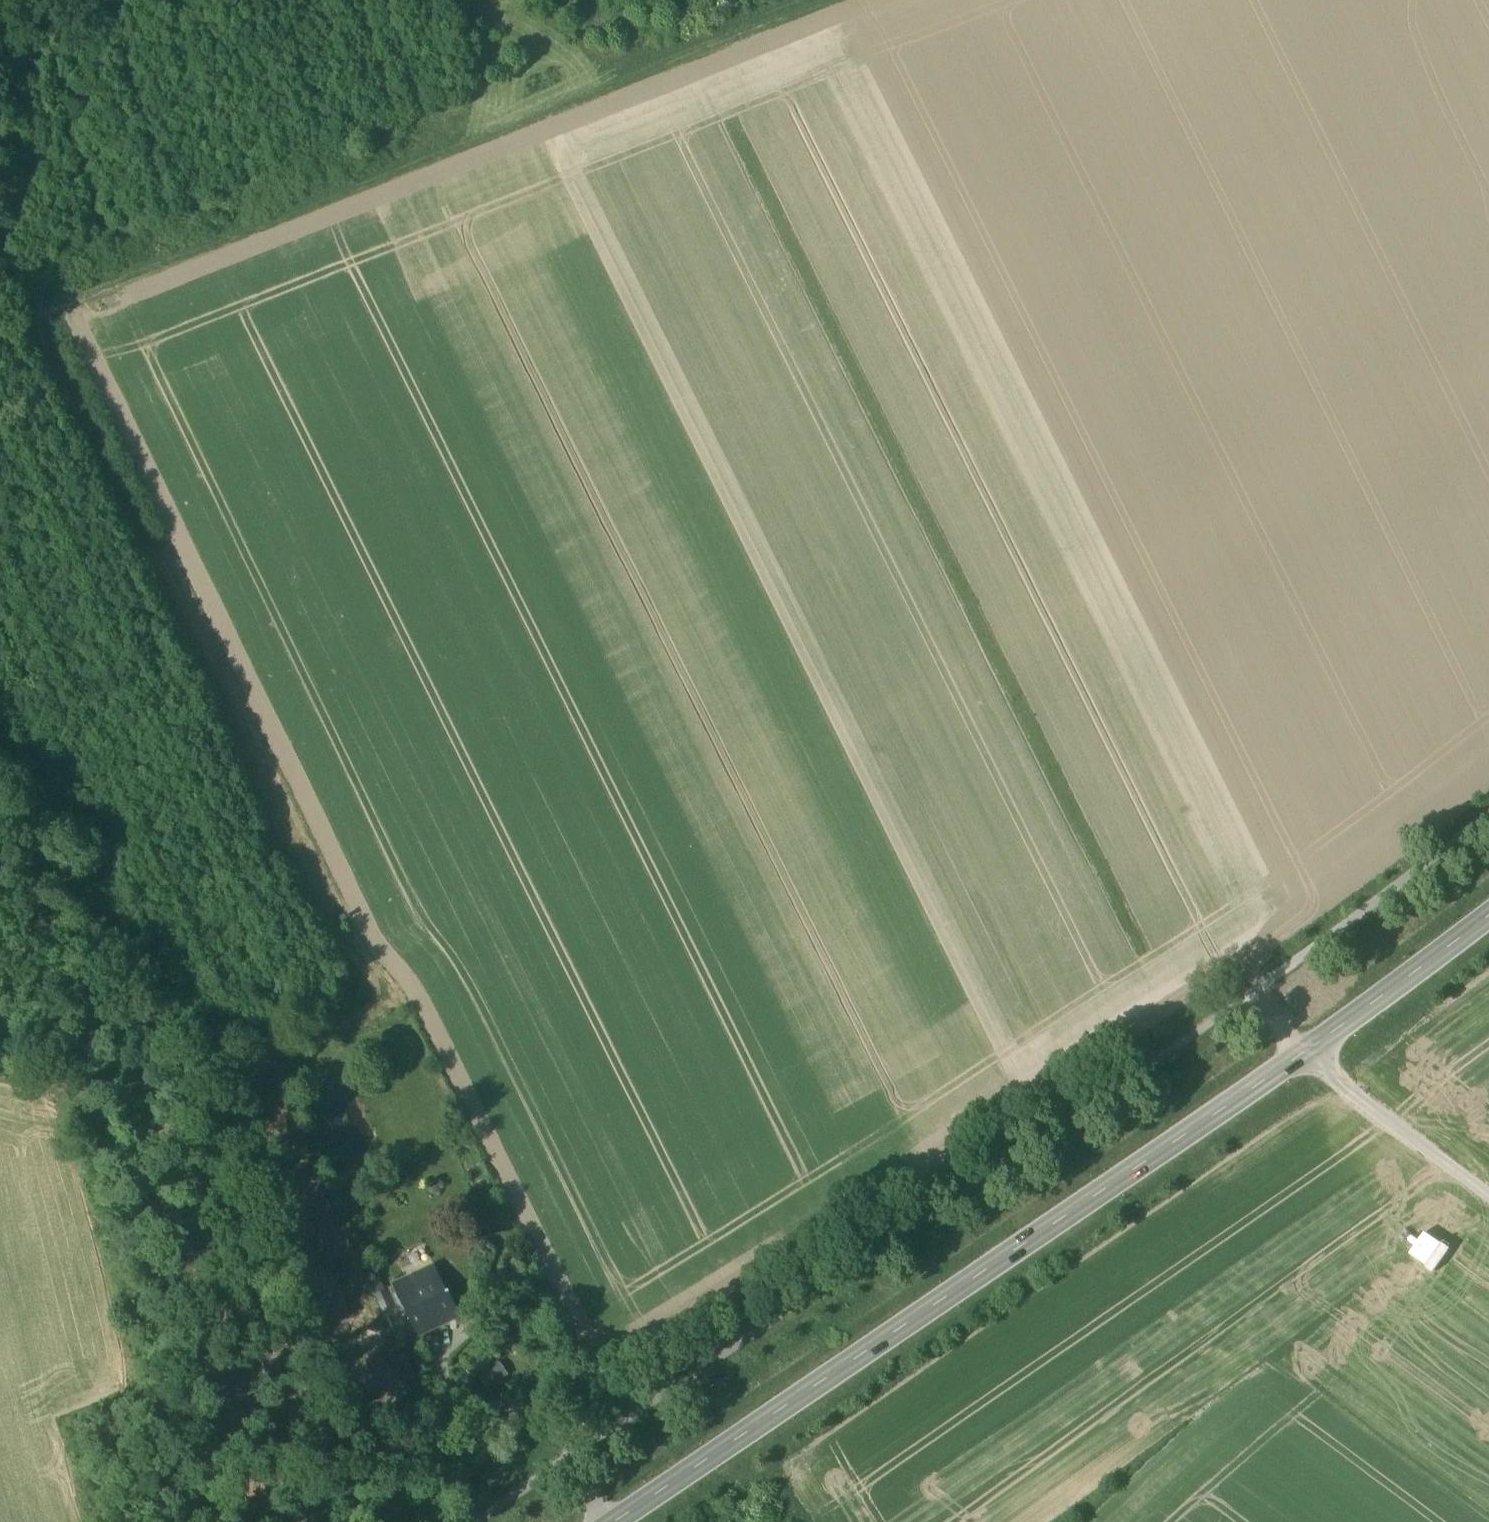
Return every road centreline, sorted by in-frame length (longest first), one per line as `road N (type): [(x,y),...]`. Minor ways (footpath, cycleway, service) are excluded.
road 1 (secondary): [(613,1521),(1302,1056),(1488,913)]
road 2 (track): [(0,325),(861,0)]
road 3 (track): [(1213,928),(1252,996),(1302,1056),(1488,1195)]

